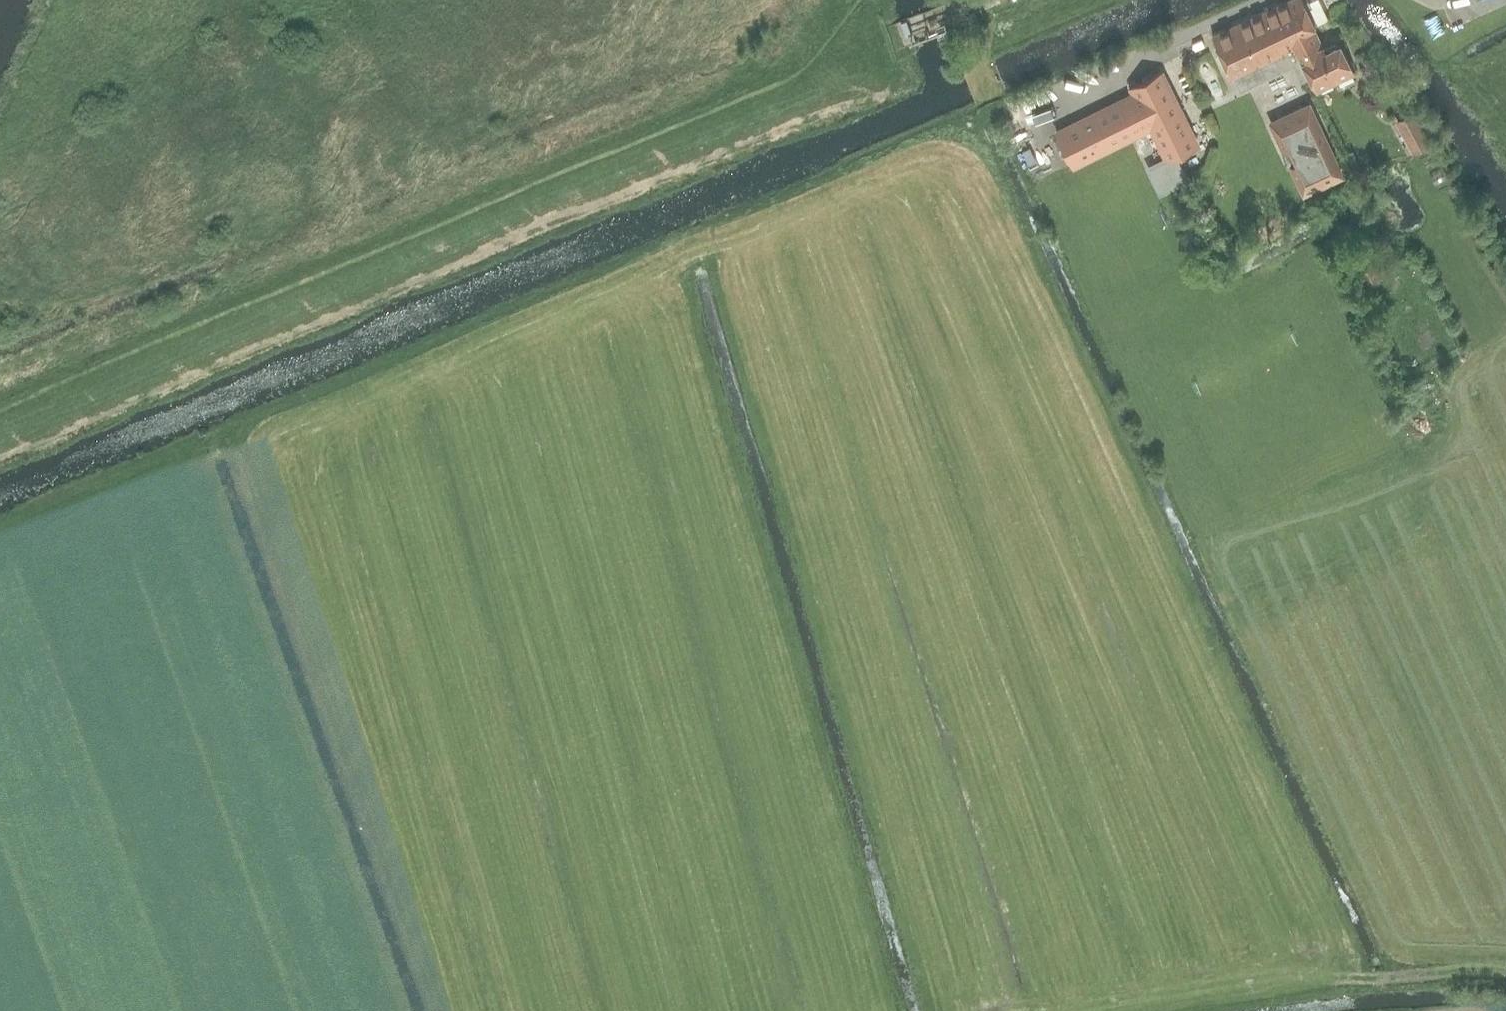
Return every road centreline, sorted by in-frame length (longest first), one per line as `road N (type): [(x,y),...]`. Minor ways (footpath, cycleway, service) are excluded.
road 1 (track): [(0,410),(781,82),(811,61),(857,0)]

